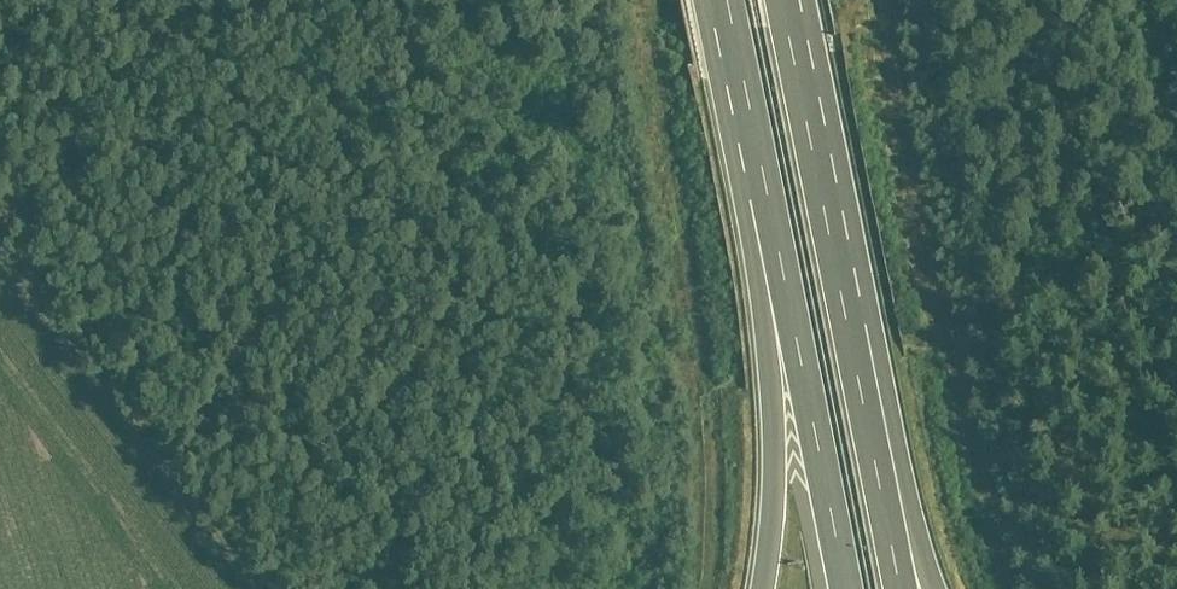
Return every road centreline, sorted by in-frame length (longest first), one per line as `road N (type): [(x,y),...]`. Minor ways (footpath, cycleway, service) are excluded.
road 1 (motorway): [(747,102),(845,588)]
road 2 (motorway): [(747,102),(738,178),(775,394),(769,588)]
road 3 (motorway): [(938,588),(872,301),(839,267)]
road 4 (motorway): [(902,588),(839,267)]
road 5 (motorway): [(839,267),(781,0)]

